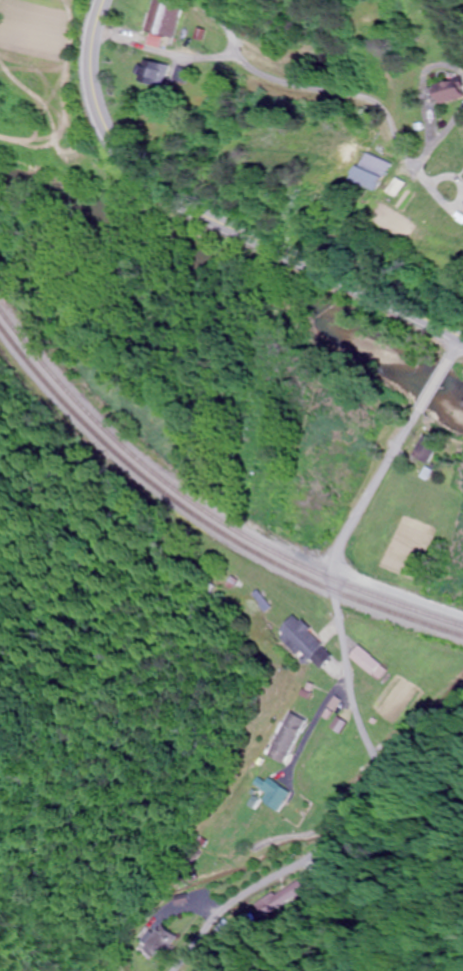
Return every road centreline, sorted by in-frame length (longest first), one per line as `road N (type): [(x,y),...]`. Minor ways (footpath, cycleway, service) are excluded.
road 1 (residential): [(211,970),(331,892),(352,849),(357,704),(331,569),(366,492),(418,412)]
road 2 (secondary): [(101,0),(91,36),(91,88),(108,138),(141,177),(183,206),(462,336)]
road 3 (residential): [(462,617),(331,569)]

